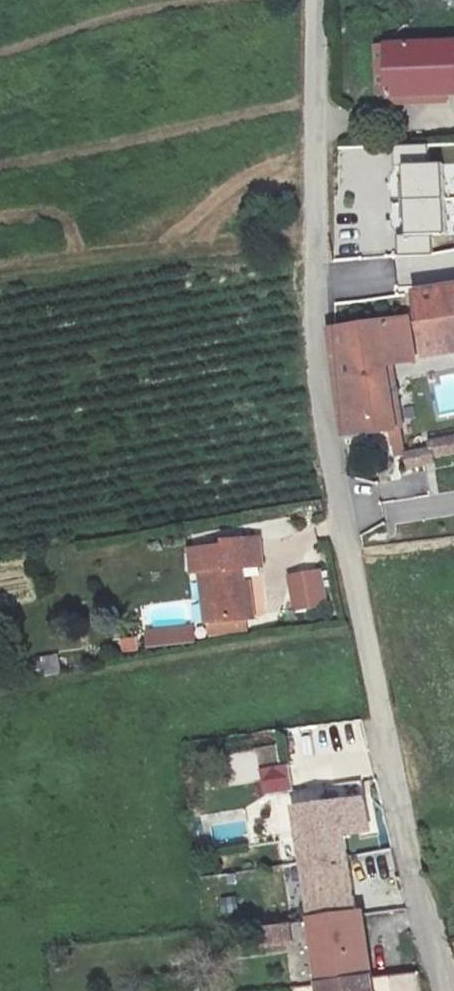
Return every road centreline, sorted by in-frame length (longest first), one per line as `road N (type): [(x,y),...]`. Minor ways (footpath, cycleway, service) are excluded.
road 1 (unclassified): [(318,0),(319,376),(367,656),(441,990)]
road 2 (track): [(316,246),(117,258),(0,275)]

